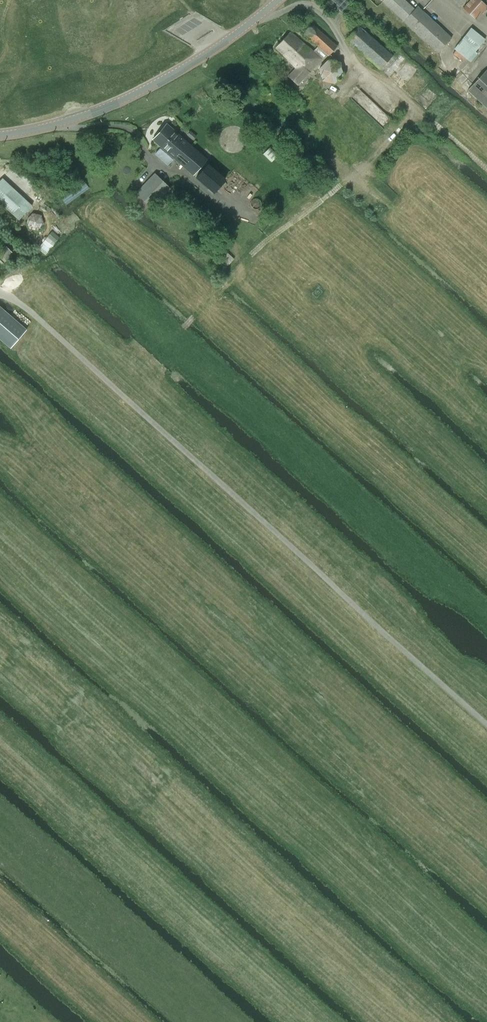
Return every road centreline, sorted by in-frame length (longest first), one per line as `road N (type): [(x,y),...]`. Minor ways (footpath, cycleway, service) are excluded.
road 1 (track): [(0,297),(22,303),(486,721)]
road 2 (tertiary): [(0,135),(124,99),(200,58),(278,0)]

